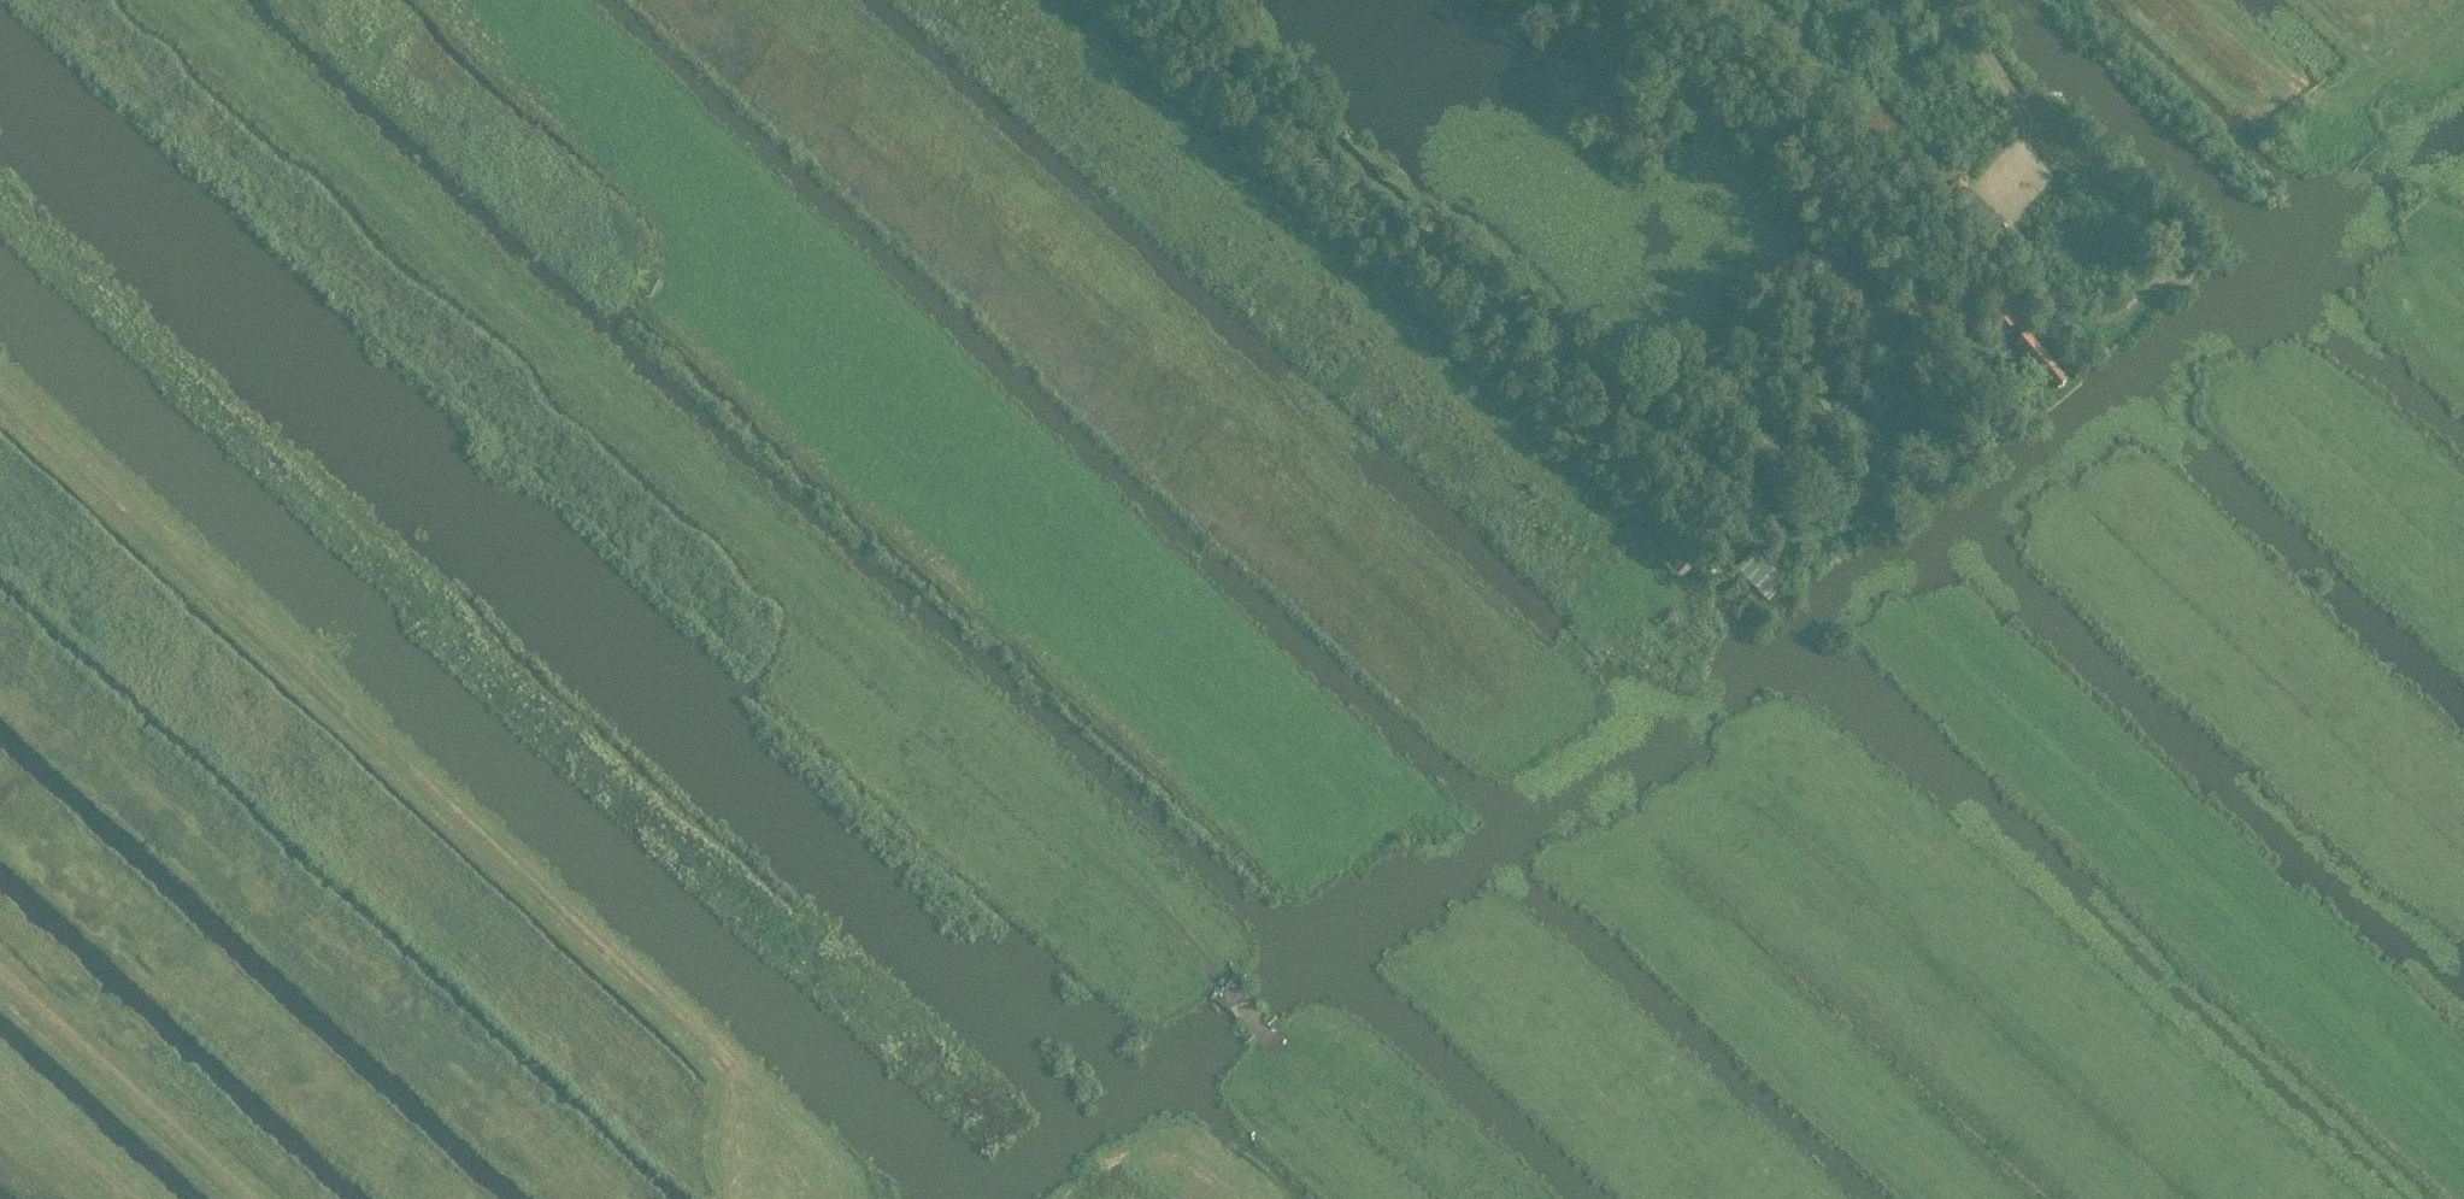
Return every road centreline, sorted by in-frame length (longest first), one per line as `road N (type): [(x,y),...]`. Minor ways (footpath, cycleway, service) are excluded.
road 1 (track): [(2463,7),(2334,111)]
road 2 (track): [(2020,116),(1940,0)]

